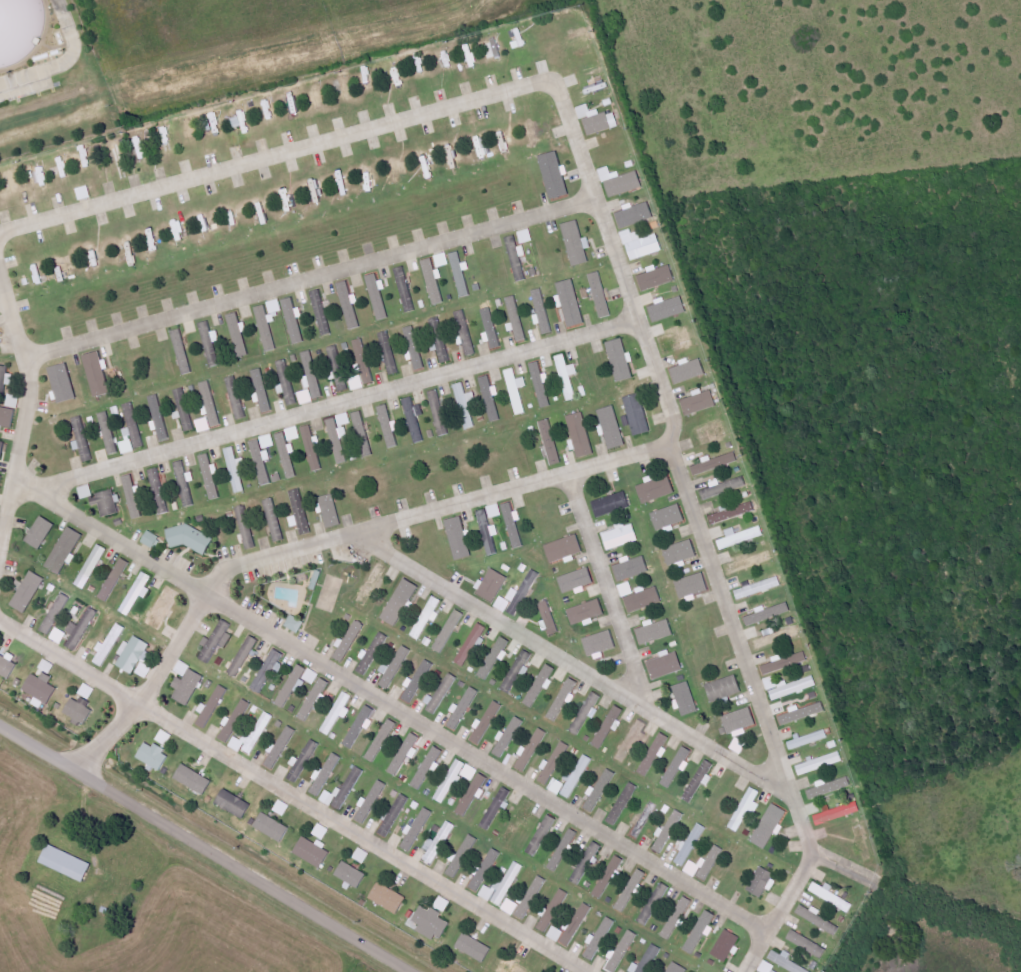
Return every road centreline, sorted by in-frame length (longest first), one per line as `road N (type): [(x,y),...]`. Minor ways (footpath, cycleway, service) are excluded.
road 1 (residential): [(13,489),(35,491),(770,933)]
road 2 (residential): [(670,440),(229,569),(140,705),(73,771)]
road 3 (residential): [(587,971),(0,619)]
road 4 (residential): [(35,491),(641,321)]
road 5 (residential): [(598,199),(28,360)]
road 6 (residential): [(670,440),(814,858),(746,971)]
road 7 (residential): [(0,233),(551,84)]
road 8 (residential): [(793,796),(354,534)]
road 9 (residential): [(411,971),(73,771)]
road 10 (residential): [(551,84),(563,97),(672,410),(670,440)]
road 11 (residential): [(0,553),(34,386),(0,266)]
road 12 (residential): [(570,474),(648,710)]

